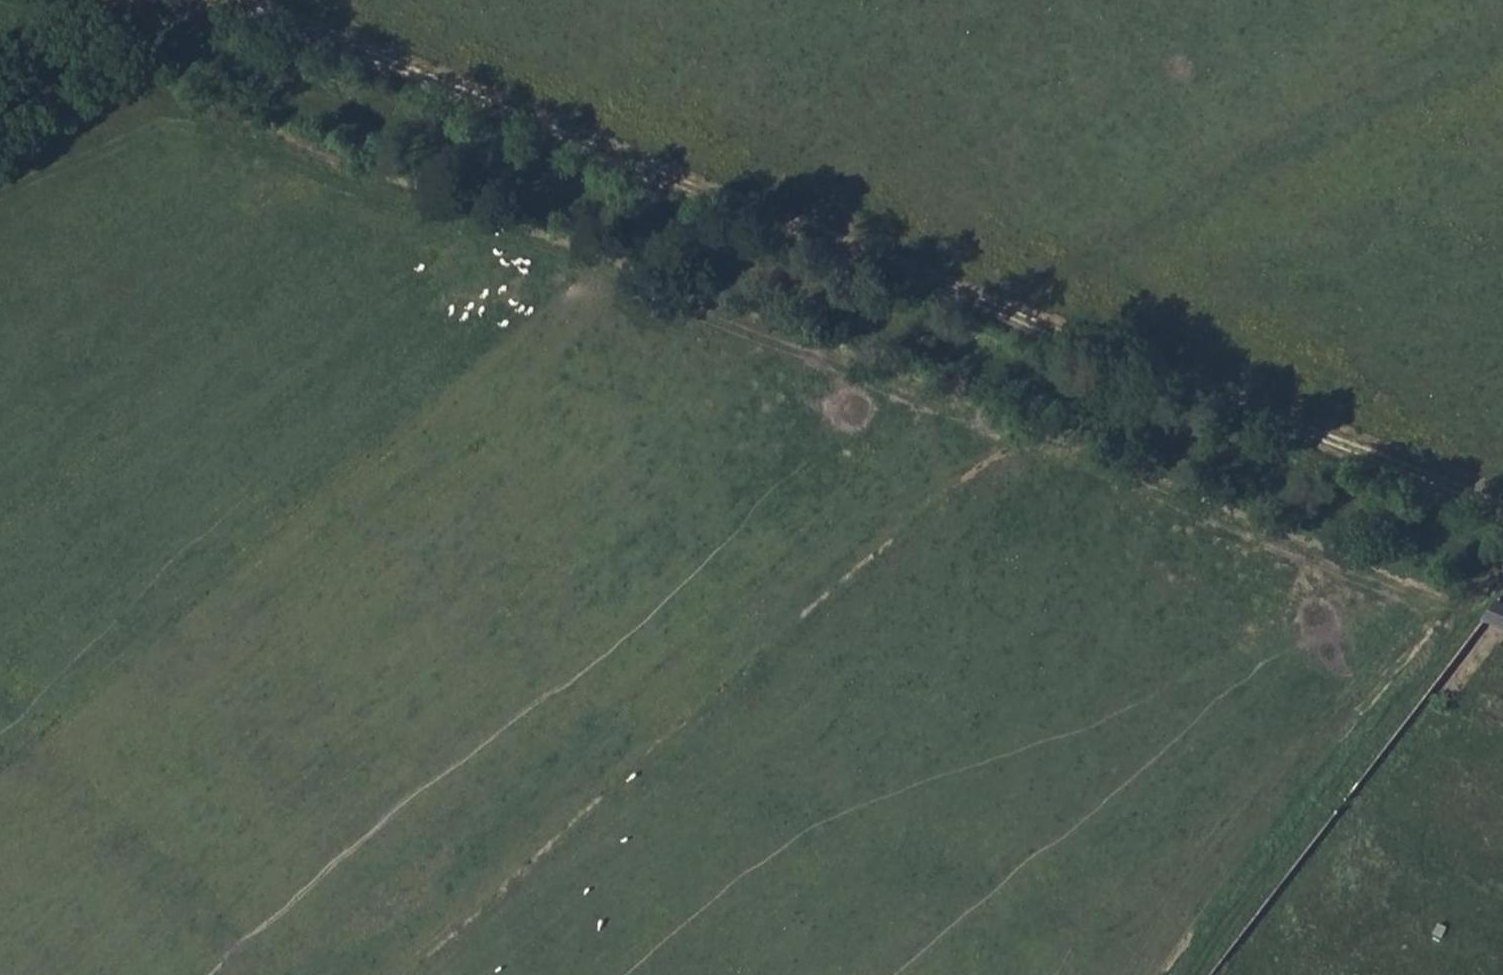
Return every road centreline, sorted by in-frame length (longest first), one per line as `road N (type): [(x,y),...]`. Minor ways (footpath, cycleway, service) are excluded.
road 1 (track): [(1502,508),(210,0)]
road 2 (track): [(1198,974),(1502,573)]

